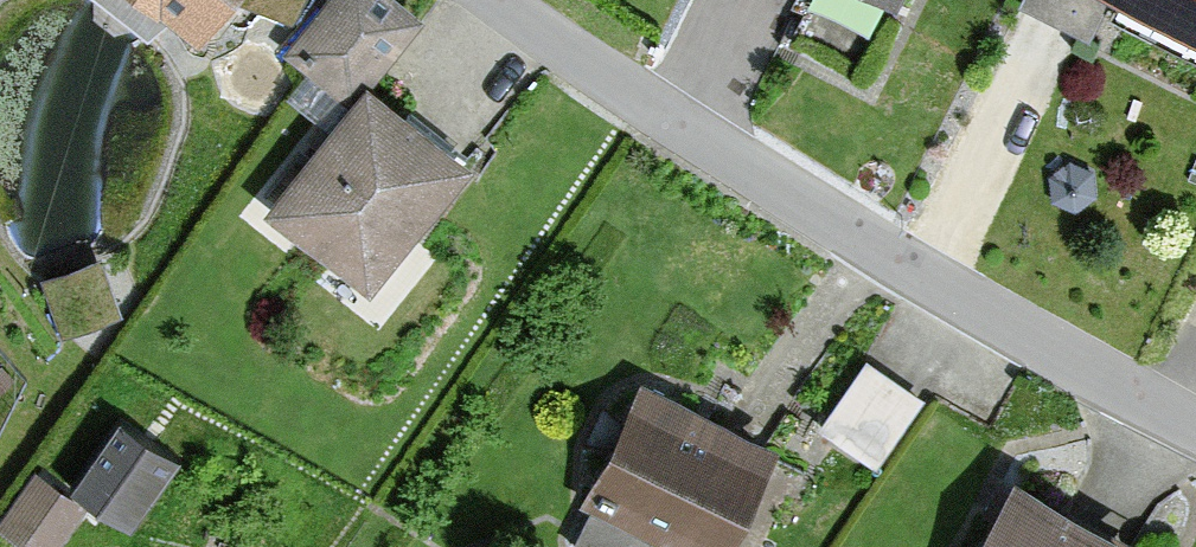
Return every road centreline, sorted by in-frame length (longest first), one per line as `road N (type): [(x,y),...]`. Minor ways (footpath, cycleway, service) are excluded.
road 1 (unclassified): [(494,0),(858,239),(1195,430)]

